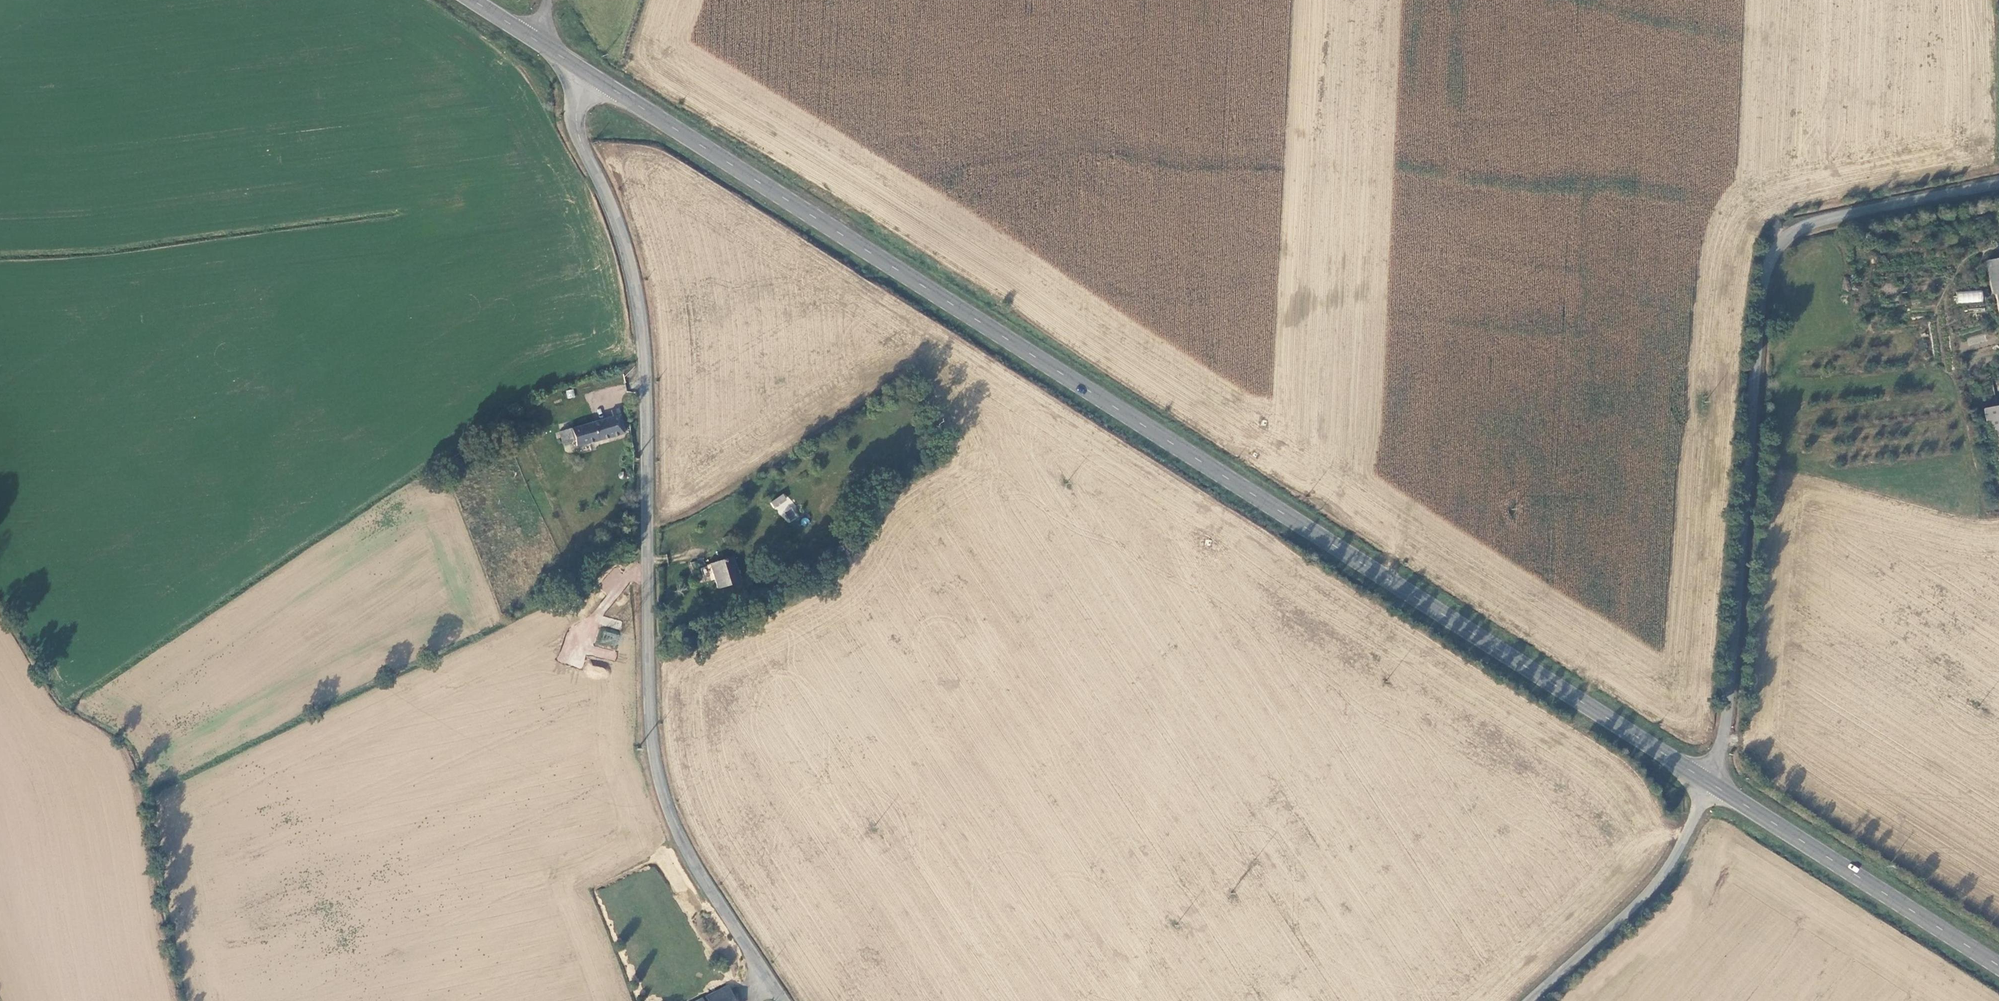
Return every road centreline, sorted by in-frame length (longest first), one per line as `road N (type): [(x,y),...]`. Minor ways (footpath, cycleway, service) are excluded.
road 1 (primary): [(1710,781),(588,73)]
road 2 (unclassified): [(588,73),(576,118),(617,217),(645,352),(655,761),(683,846),(786,1000)]
road 3 (unclassified): [(1998,183),(1801,226),(1777,248),(1764,285),(1729,694),(1710,781)]
road 4 (primary): [(1998,964),(1710,781)]
road 5 (unclassified): [(1710,781),(1654,885),(1526,1000)]

